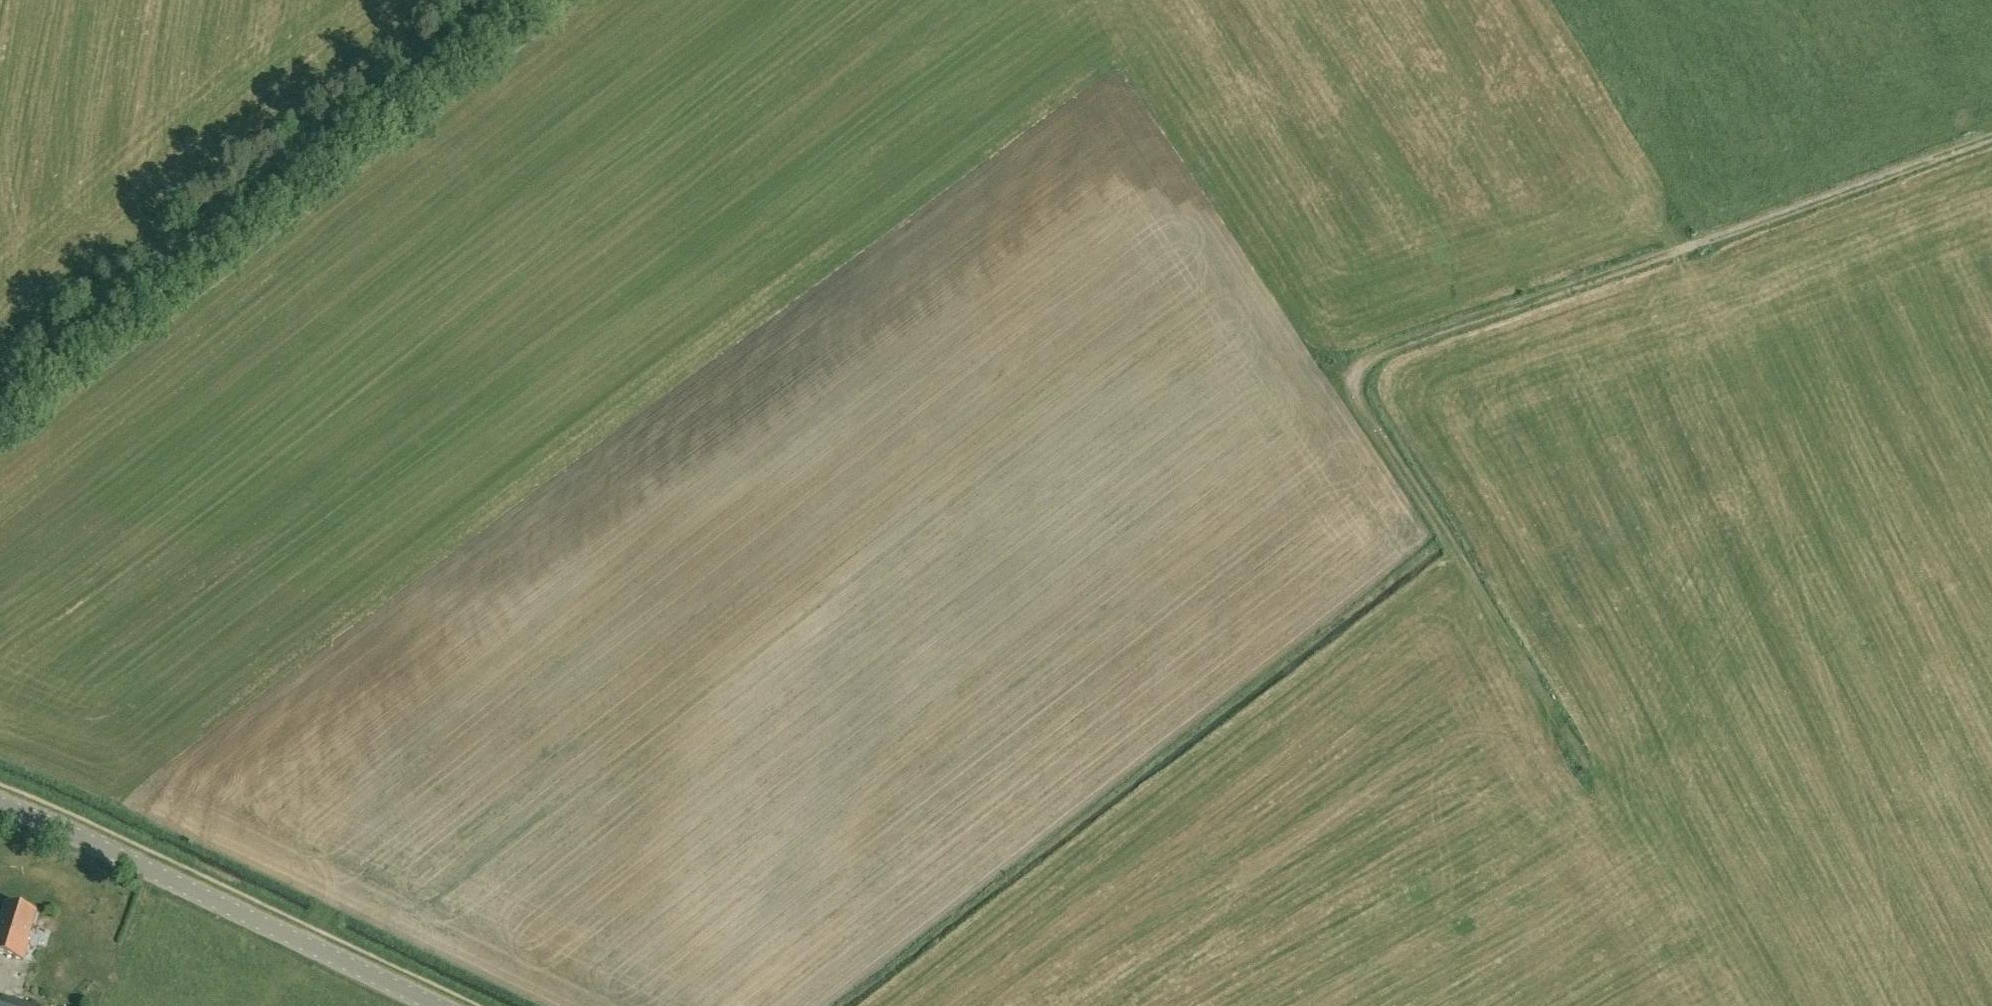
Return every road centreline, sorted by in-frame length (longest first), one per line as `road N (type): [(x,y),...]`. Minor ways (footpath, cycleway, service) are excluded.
road 1 (unclassified): [(0,397),(516,0)]
road 2 (tertiary): [(441,1005),(0,806)]

